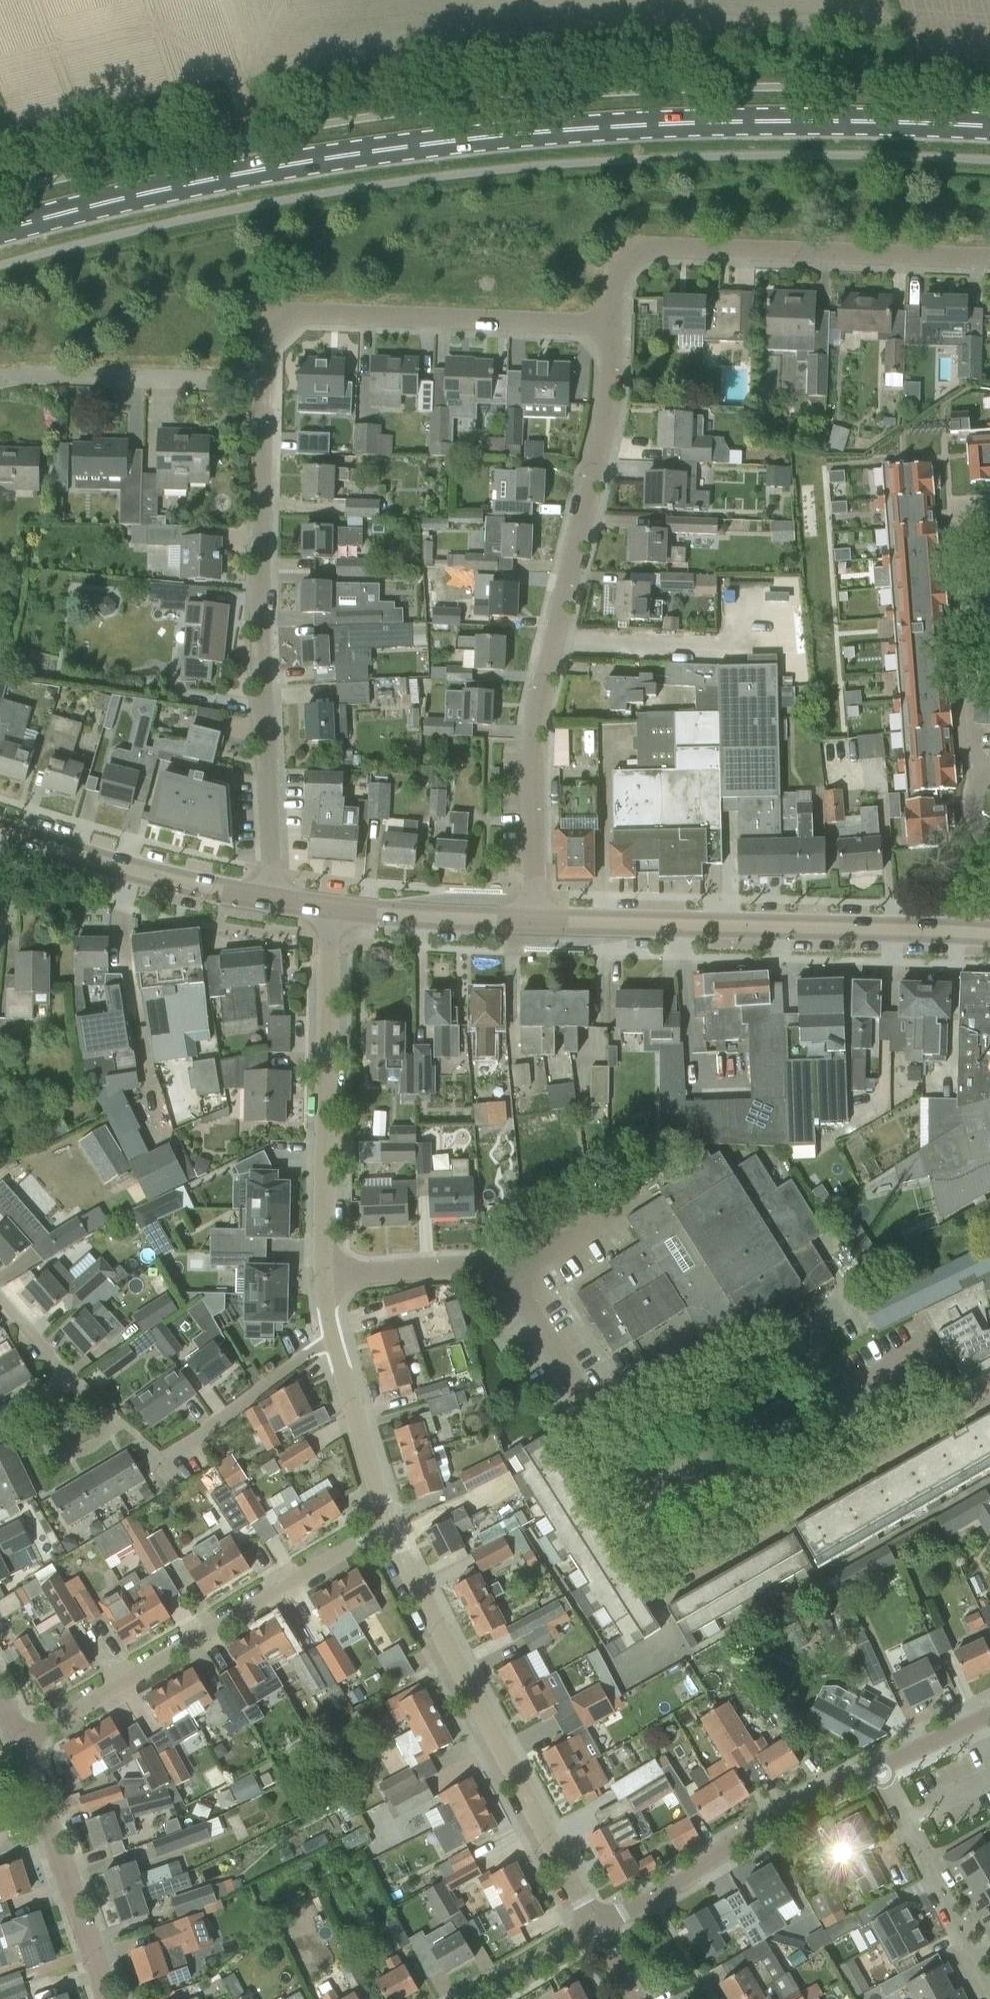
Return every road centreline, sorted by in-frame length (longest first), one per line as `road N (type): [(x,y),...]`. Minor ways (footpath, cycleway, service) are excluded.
road 1 (primary): [(0,232),(205,182),(510,137),(797,122),(989,129)]
road 2 (residential): [(989,1393),(669,1569),(590,1443),(575,1385),(507,1274)]
road 3 (residential): [(534,926),(532,742),(609,402),(610,323)]
road 4 (residential): [(266,901),(265,383)]
road 5 (tertiary): [(989,939),(534,926)]
road 6 (unclassified): [(597,1929),(386,1527)]
road 7 (residential): [(989,263),(641,248),(623,260),(610,323)]
road 8 (residential): [(23,1740),(386,1527)]
road 9 (residential): [(610,323),(303,311),(279,321),(268,339),(265,383)]
road 10 (unclassified): [(324,1280),(330,912)]
road 11 (residential): [(597,1929),(880,1772)]
road 12 (tertiary): [(266,901),(0,830)]
road 13 (residential): [(106,1998),(23,1740)]
road 14 (residential): [(265,383),(0,378)]
road 15 (residential): [(989,1983),(880,1772)]
road 16 (residential): [(165,1459),(333,1342)]
road 17 (tertiary): [(534,926),(330,912)]
road 18 (residential): [(989,599),(962,601),(964,739),(978,771)]
road 19 (unclassified): [(386,1527),(333,1342)]
road 20 (residential): [(324,1280),(451,1267),(507,1274)]
road 21 (residential): [(507,1274),(643,1189)]
road 22 (residential): [(480,1998),(597,1929)]
road 23 (residential): [(115,1420),(95,1443),(60,1454),(37,1446),(7,1417)]
road 24 (residential): [(880,1772),(989,1718)]

